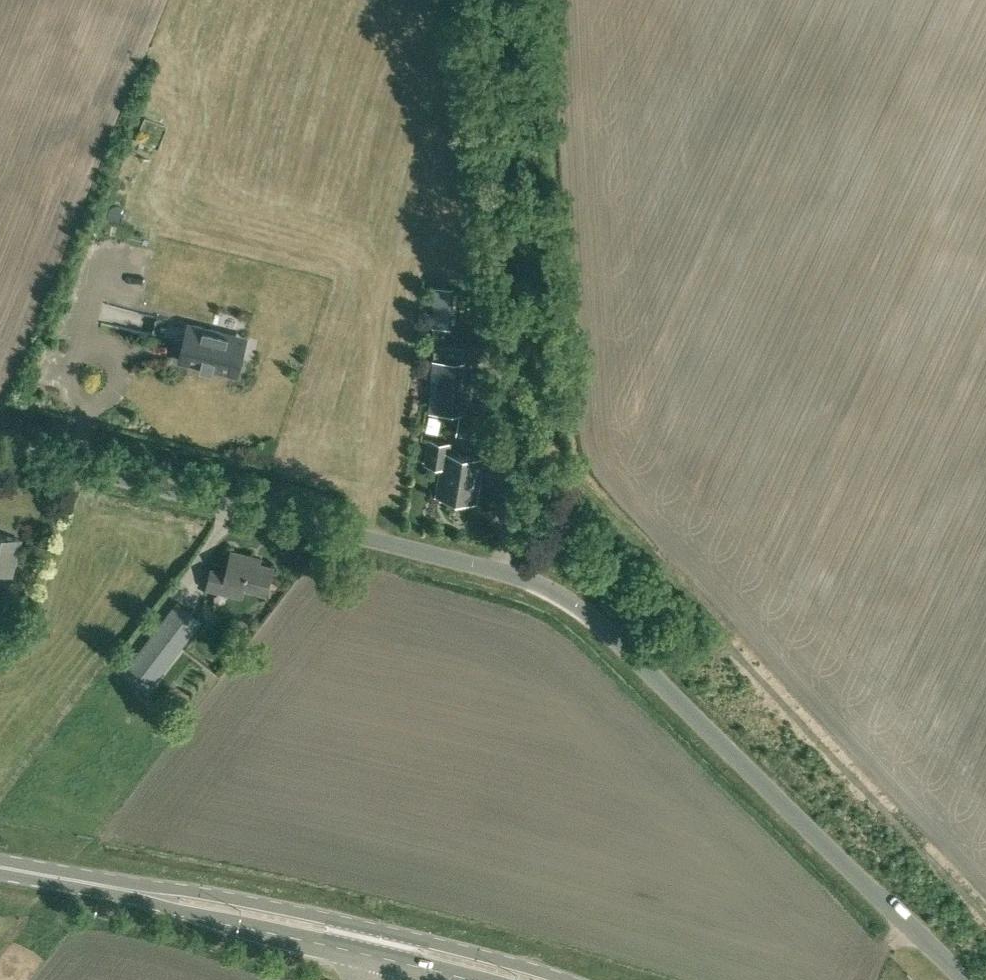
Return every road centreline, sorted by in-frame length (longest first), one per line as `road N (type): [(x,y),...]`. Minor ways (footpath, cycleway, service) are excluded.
road 1 (unclassified): [(964,979),(622,644),(563,598),(474,566),(0,446)]
road 2 (secondary): [(558,979),(259,904),(96,885)]
road 3 (secondary): [(96,885),(491,979)]

